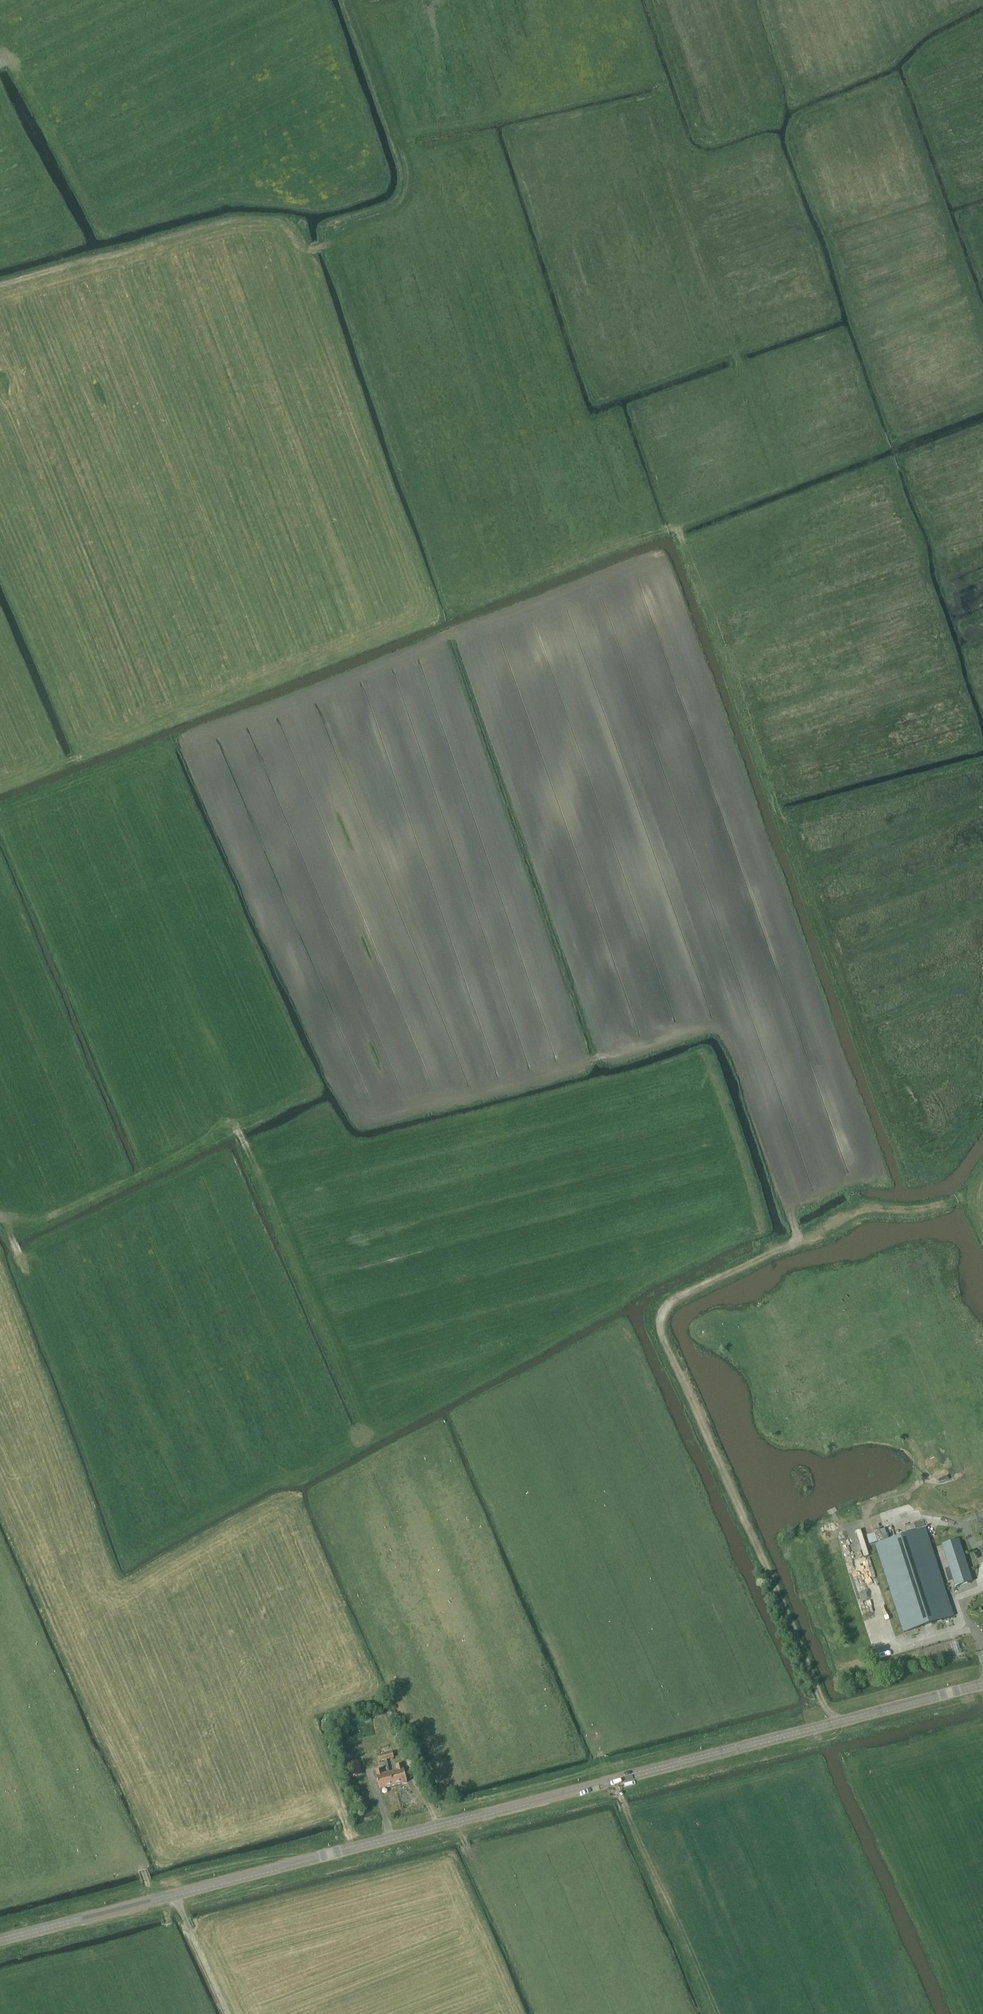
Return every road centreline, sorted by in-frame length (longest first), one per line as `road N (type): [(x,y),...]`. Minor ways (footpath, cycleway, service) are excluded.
road 1 (tertiary): [(0,1940),(982,1685)]

